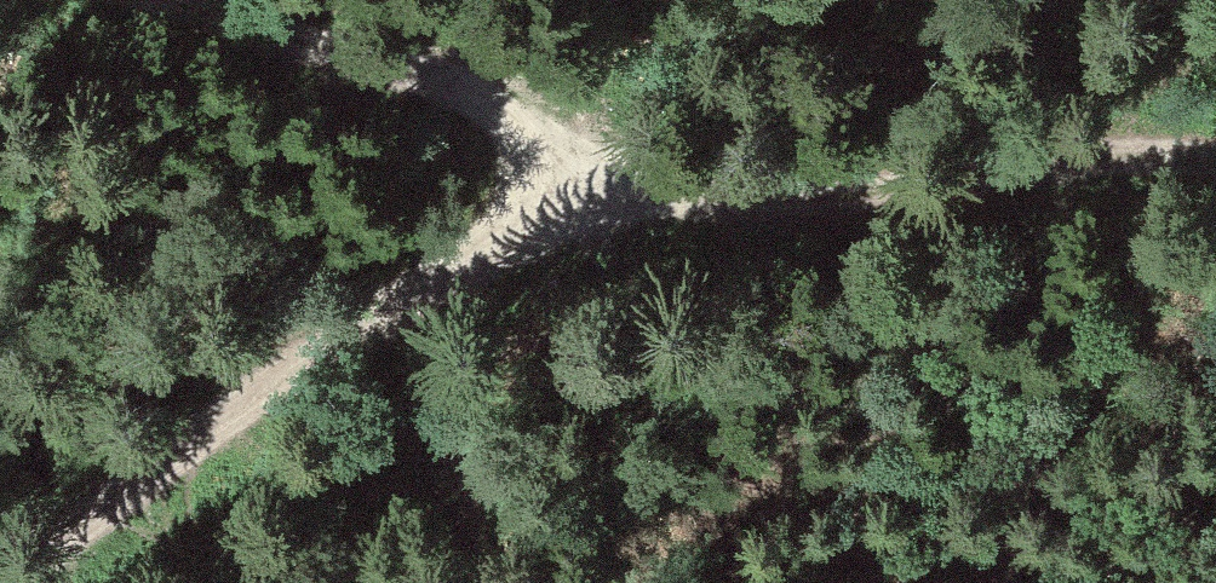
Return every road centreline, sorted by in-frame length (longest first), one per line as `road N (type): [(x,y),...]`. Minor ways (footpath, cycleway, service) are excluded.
road 1 (track): [(1215,176),(989,162),(816,171),(606,221),(382,312),(0,580)]
road 2 (track): [(164,0),(674,158),(816,171)]

